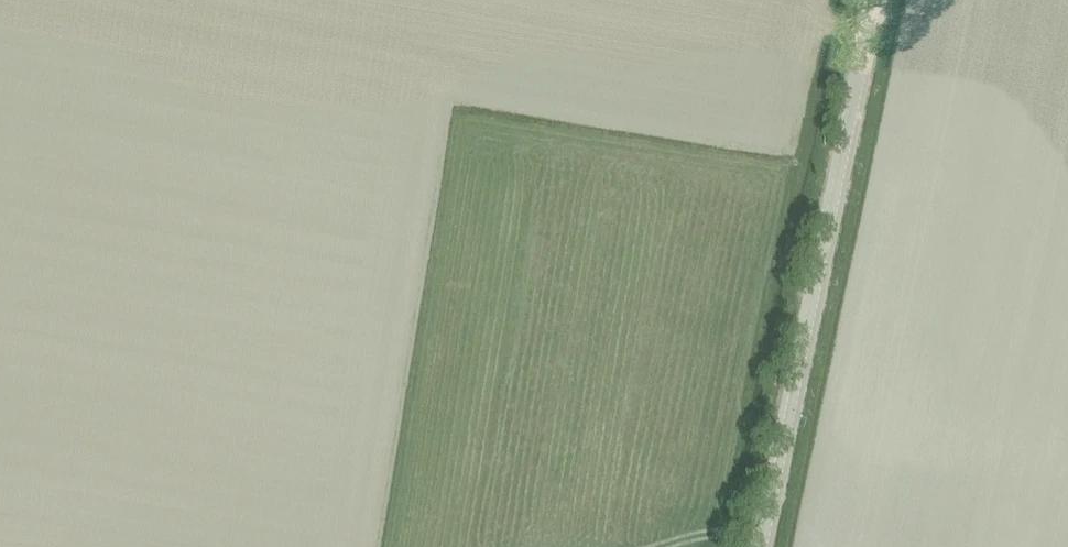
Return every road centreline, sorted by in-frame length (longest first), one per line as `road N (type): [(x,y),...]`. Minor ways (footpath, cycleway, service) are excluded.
road 1 (unclassified): [(762,546),(871,0)]

